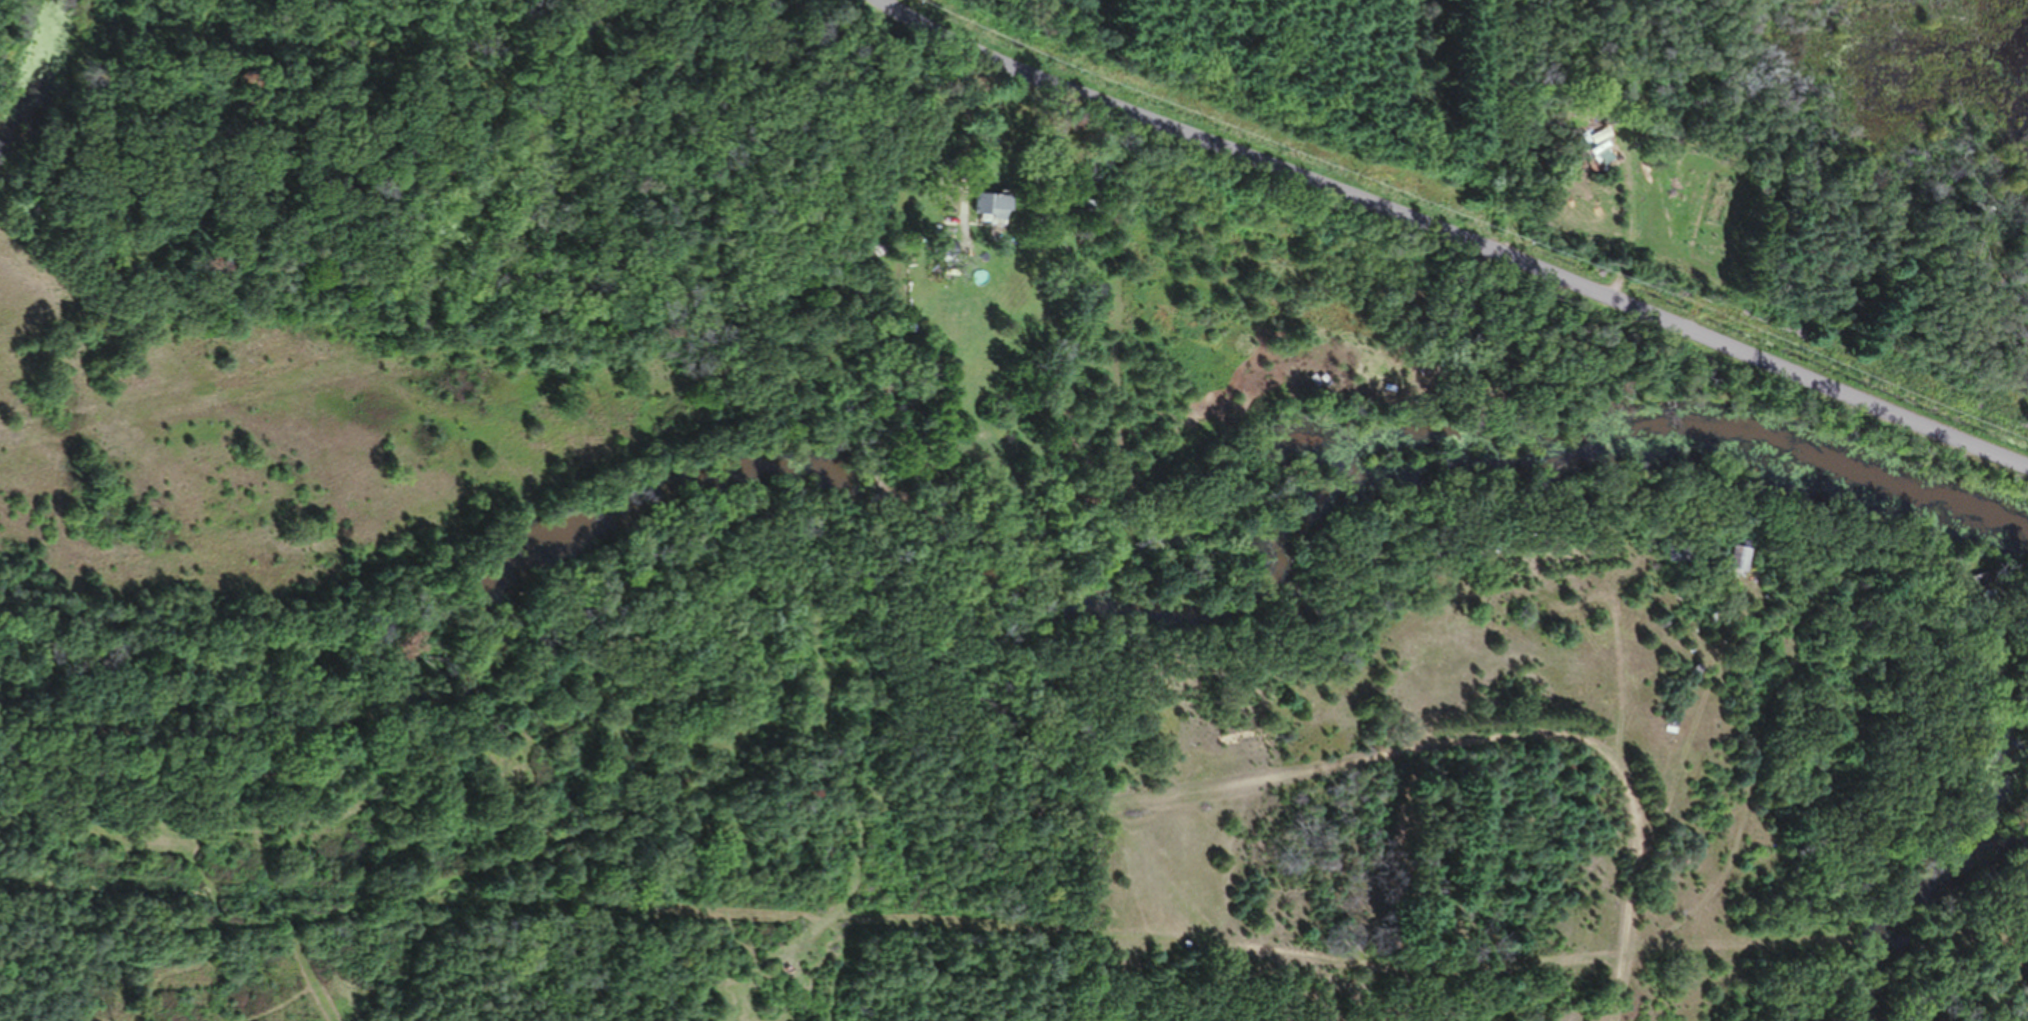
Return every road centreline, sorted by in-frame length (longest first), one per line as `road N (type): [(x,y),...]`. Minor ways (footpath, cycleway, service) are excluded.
road 1 (residential): [(2027,468),(1367,201),(1039,79),(881,0)]
road 2 (residential): [(1614,1020),(1635,821),(1621,772),(1581,742),(1440,747),(1099,802)]

